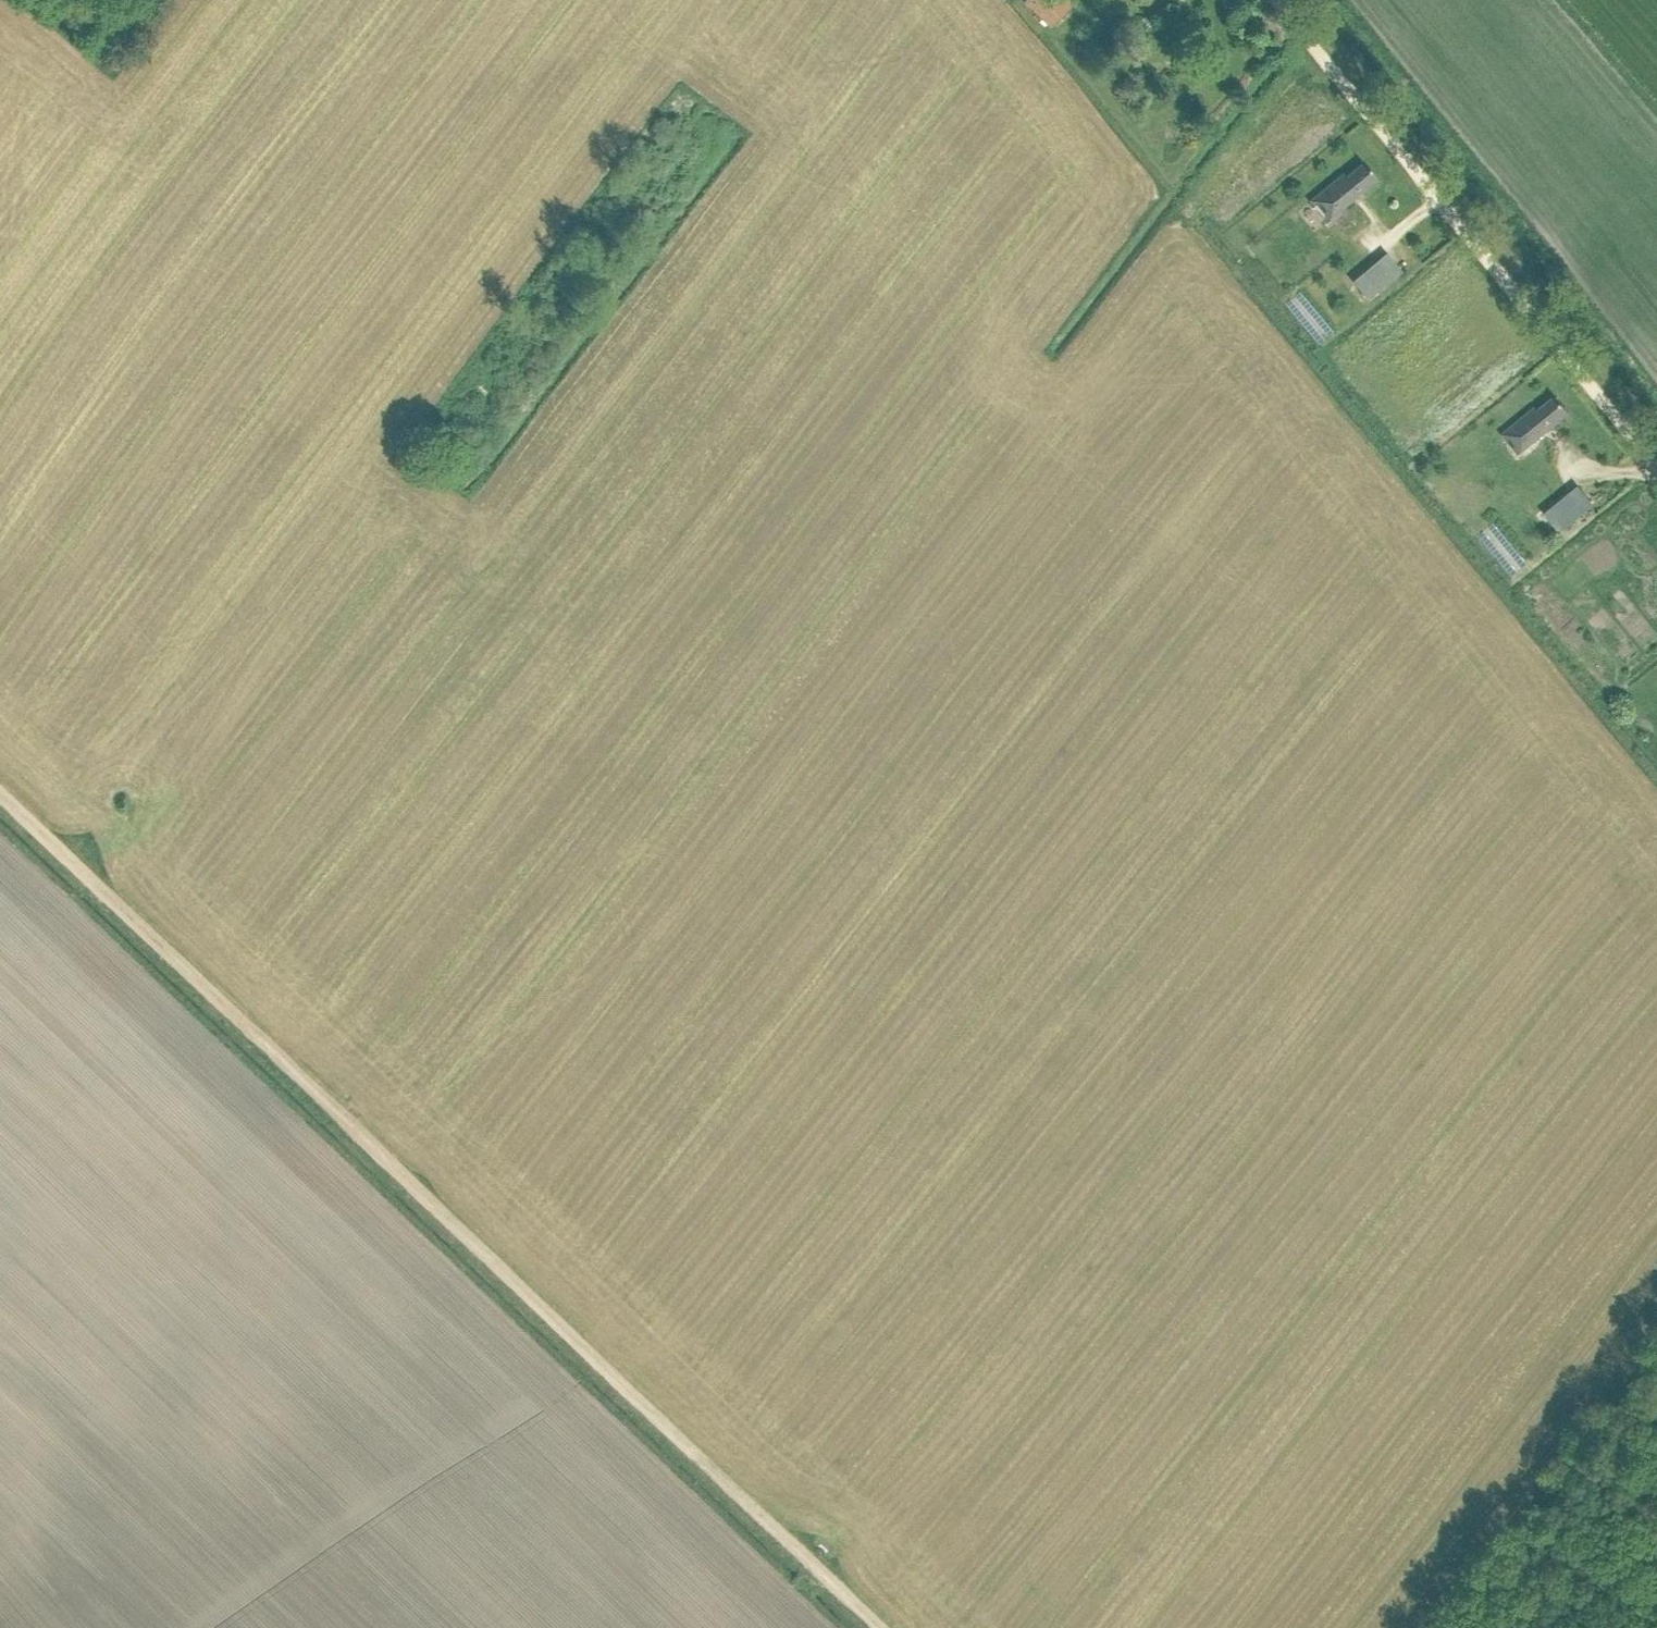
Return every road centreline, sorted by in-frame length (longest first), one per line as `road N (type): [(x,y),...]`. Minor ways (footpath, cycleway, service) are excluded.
road 1 (track): [(0,801),(872,1627)]
road 2 (track): [(1275,0),(1656,470)]

